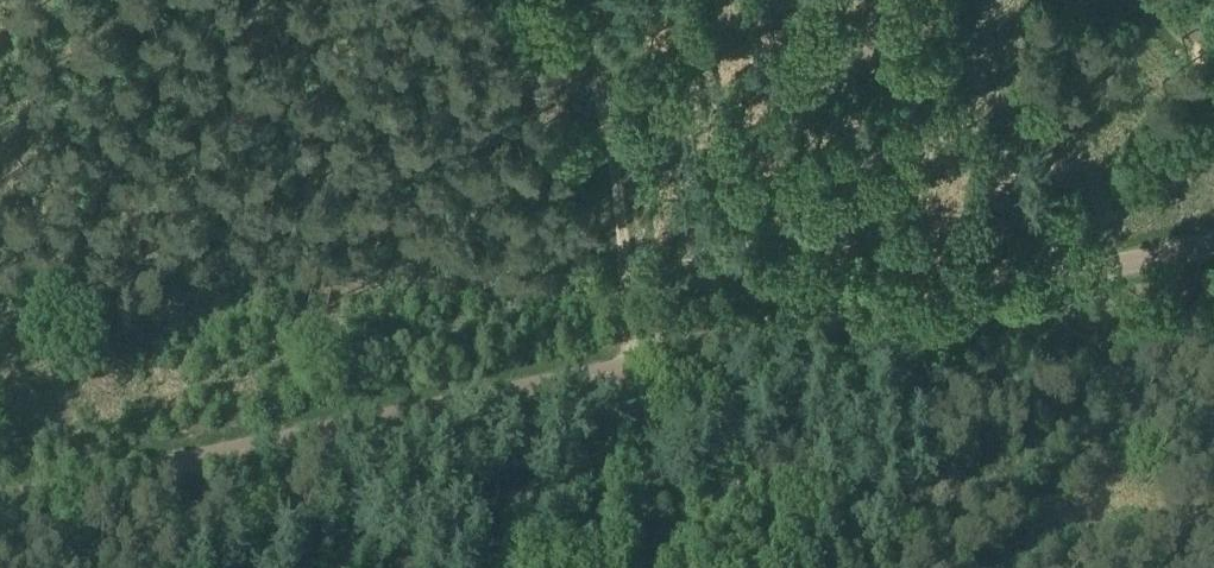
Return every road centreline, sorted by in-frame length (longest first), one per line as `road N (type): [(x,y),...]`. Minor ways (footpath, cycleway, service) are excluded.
road 1 (unclassified): [(0,488),(1213,230)]
road 2 (track): [(587,0),(633,355),(634,567)]

